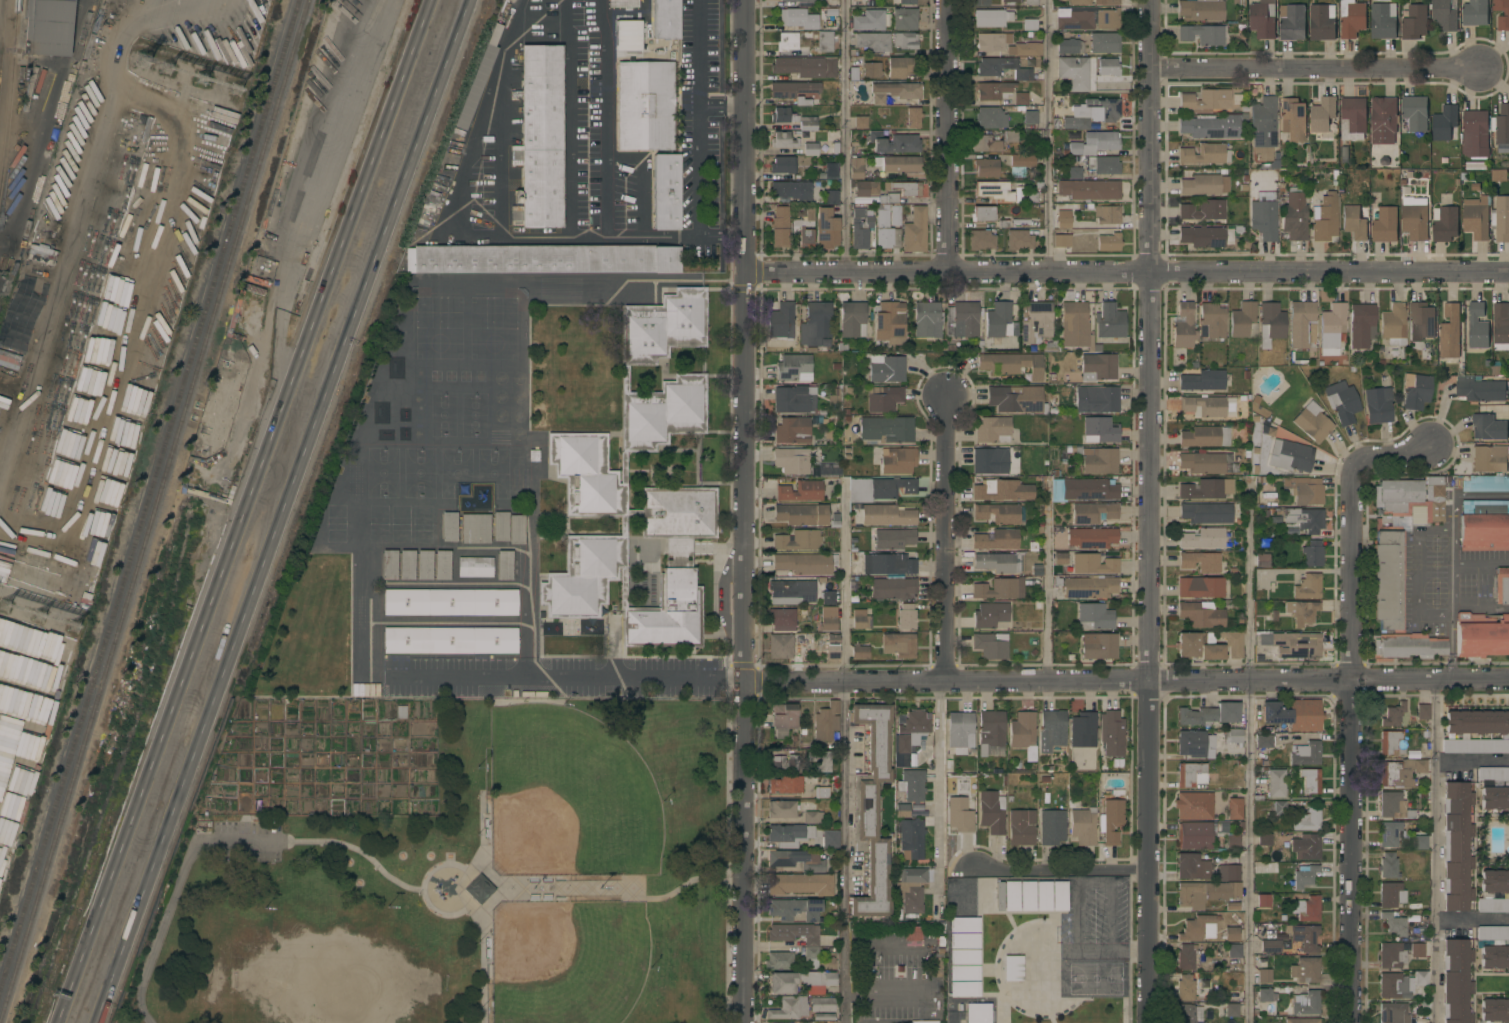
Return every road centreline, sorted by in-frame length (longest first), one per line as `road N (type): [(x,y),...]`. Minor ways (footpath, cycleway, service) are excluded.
road 1 (motorway): [(94,1022),(469,0)]
road 2 (motorway): [(429,0),(55,1022)]
road 3 (residential): [(1149,1022),(1148,0)]
road 4 (residential): [(742,1022),(742,0)]
road 5 (residential): [(1508,682),(742,683)]
road 6 (residential): [(1508,268),(742,267)]
road 7 (residential): [(1356,1022),(1355,465),(1432,446)]
road 8 (residential): [(1148,71),(1479,69)]
road 9 (residential): [(943,683),(946,397)]
road 10 (residential): [(949,267),(948,0)]
road 11 (residential): [(1149,868),(971,868)]

